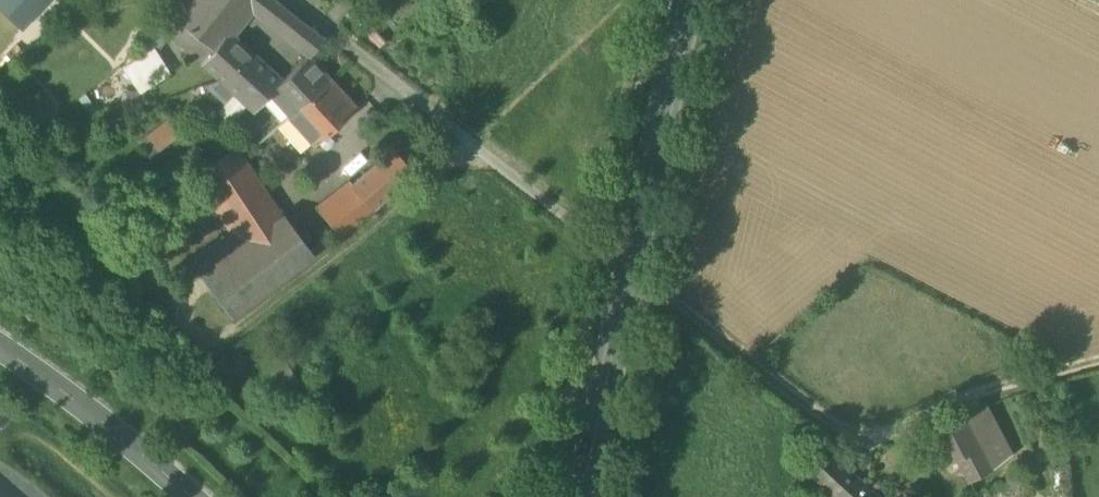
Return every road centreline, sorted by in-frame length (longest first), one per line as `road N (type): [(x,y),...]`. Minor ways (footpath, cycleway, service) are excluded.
road 1 (track): [(629,271),(830,427),(862,436),(1098,363)]
road 2 (residential): [(290,0),(629,271)]
road 3 (secondary): [(629,271),(688,0)]
road 4 (tertiary): [(184,496),(0,350)]
road 5 (secondary): [(580,496),(629,271)]

